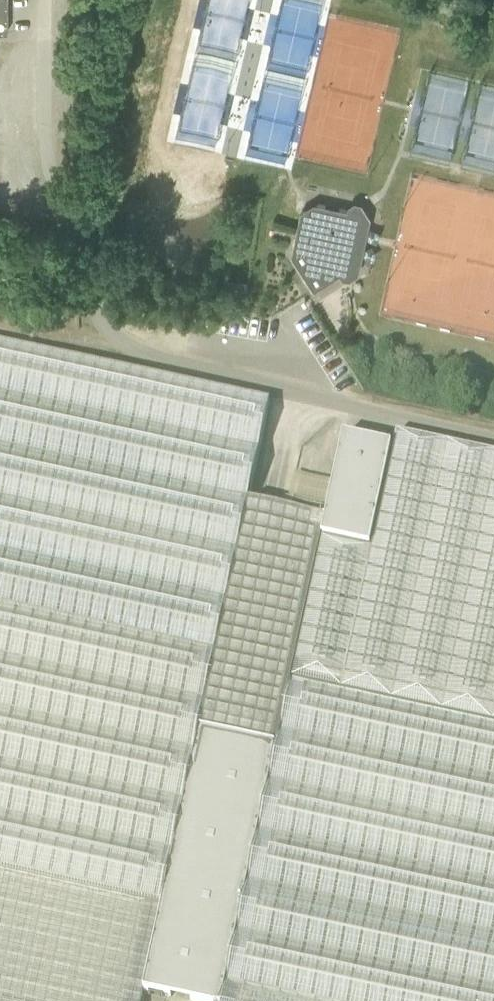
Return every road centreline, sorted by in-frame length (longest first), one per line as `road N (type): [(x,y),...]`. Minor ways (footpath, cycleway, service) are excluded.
road 1 (unclassified): [(493,441),(156,357),(115,337),(90,301),(52,183)]

